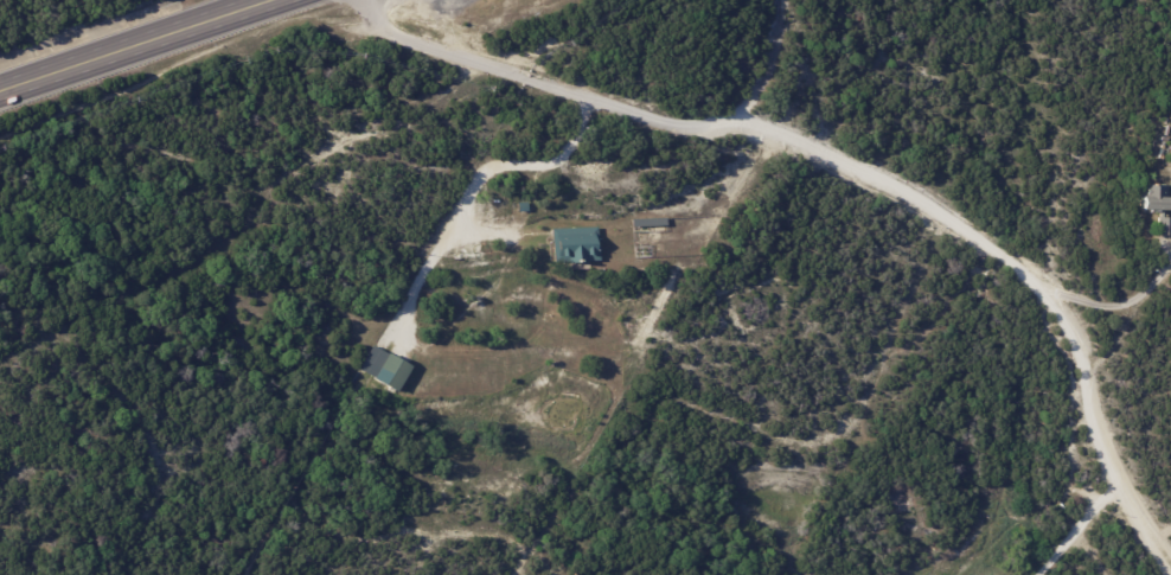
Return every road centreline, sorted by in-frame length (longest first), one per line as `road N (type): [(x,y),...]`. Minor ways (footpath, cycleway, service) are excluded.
road 1 (residential): [(1170,569),(1121,488),(1051,295),(990,245),(810,162),(334,0)]
road 2 (secondary): [(0,91),(279,0)]

